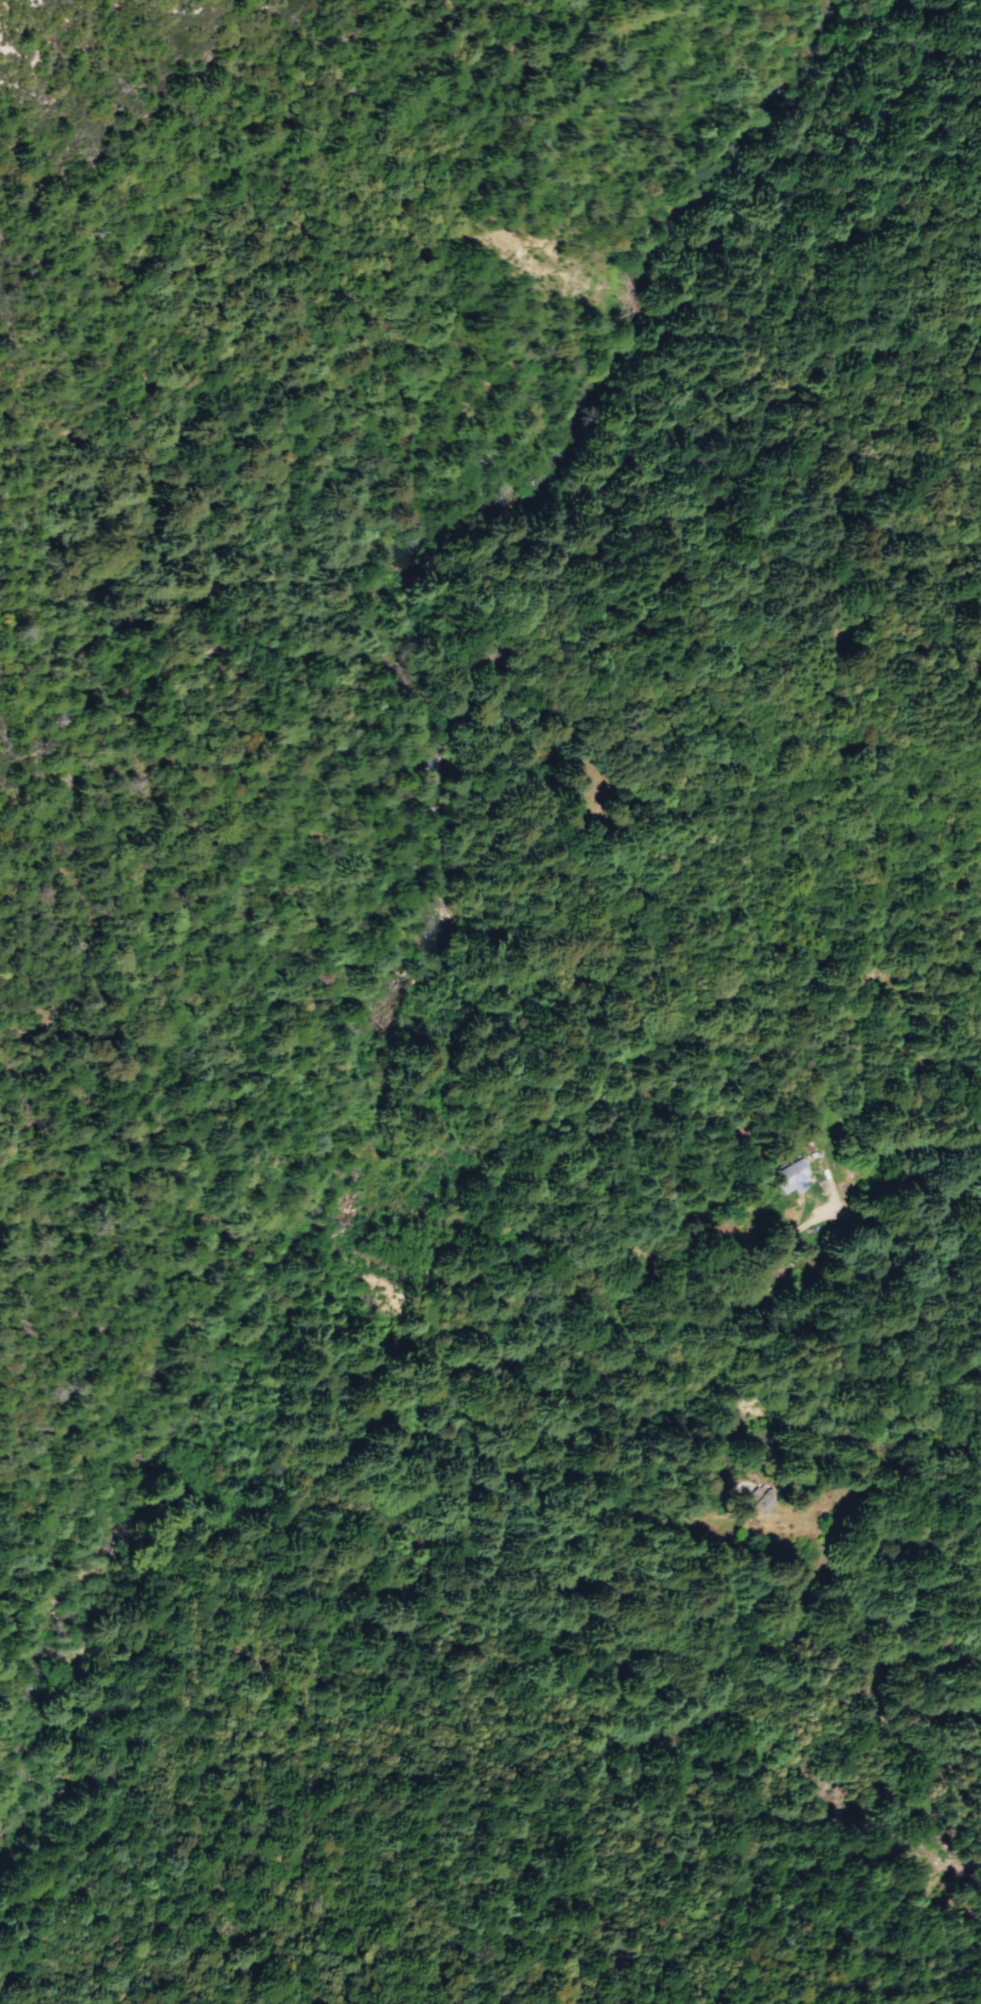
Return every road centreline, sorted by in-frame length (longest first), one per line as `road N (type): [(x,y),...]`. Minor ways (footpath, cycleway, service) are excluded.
road 1 (track): [(980,964),(965,958),(907,969),(811,946)]

